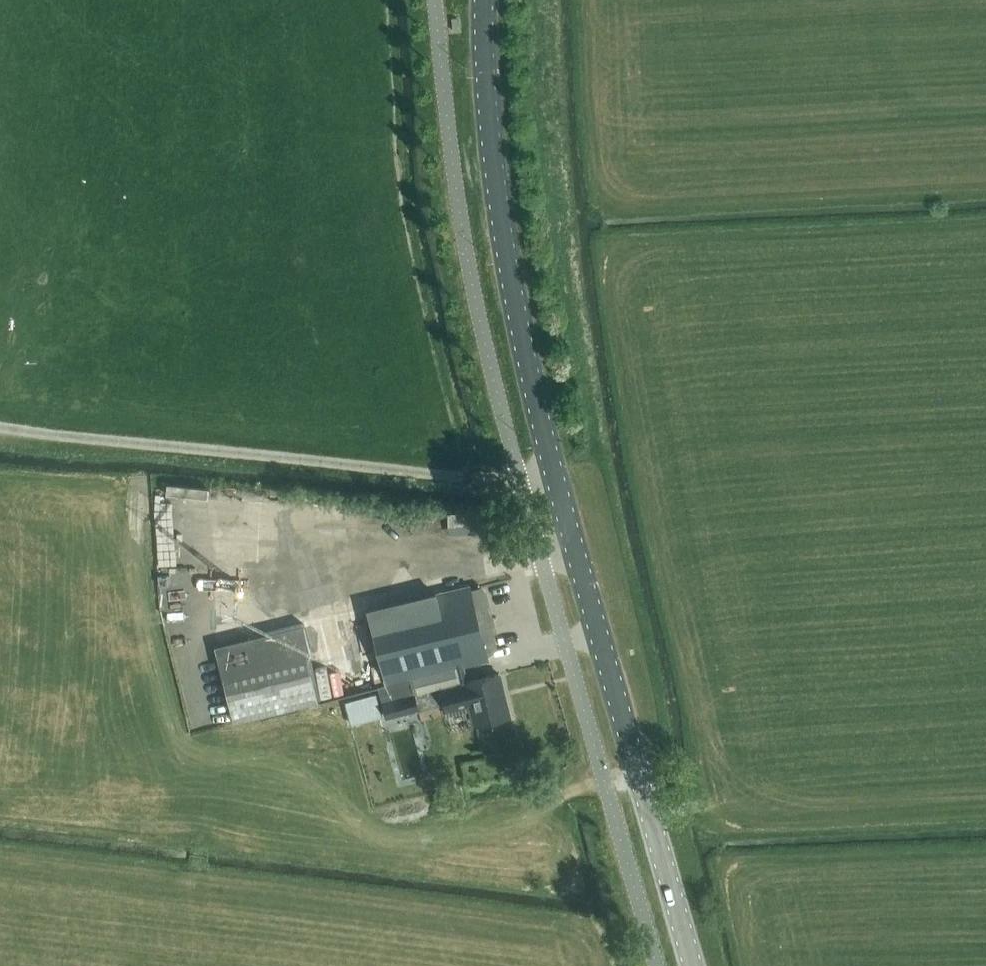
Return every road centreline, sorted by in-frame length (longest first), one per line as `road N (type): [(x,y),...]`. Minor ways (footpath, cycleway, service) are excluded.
road 1 (secondary): [(694,965),(533,387),(491,139),(485,0)]

